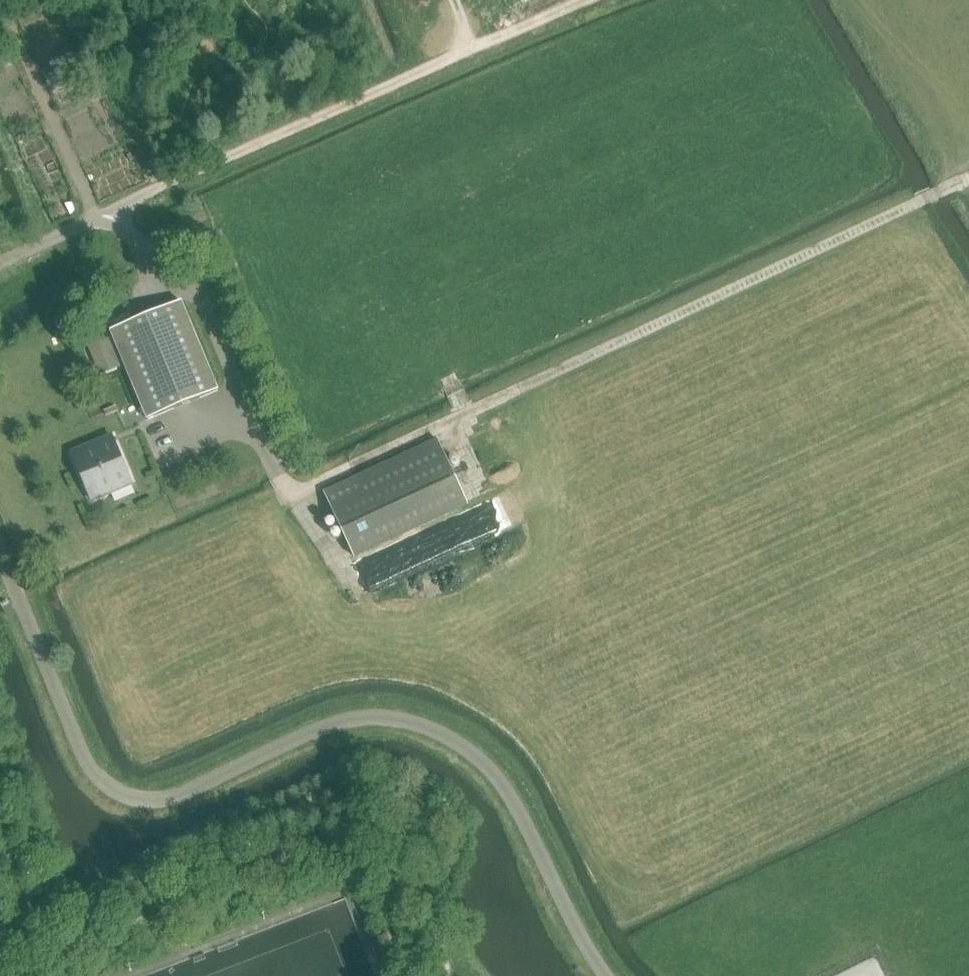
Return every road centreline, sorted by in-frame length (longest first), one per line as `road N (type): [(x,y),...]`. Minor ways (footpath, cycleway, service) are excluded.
road 1 (unclassified): [(605,975),(511,795),(462,740),(357,720),(183,802),(136,800),(98,782),(0,555)]
road 2 (track): [(968,182),(471,412)]
road 3 (unclassified): [(0,263),(117,211)]

